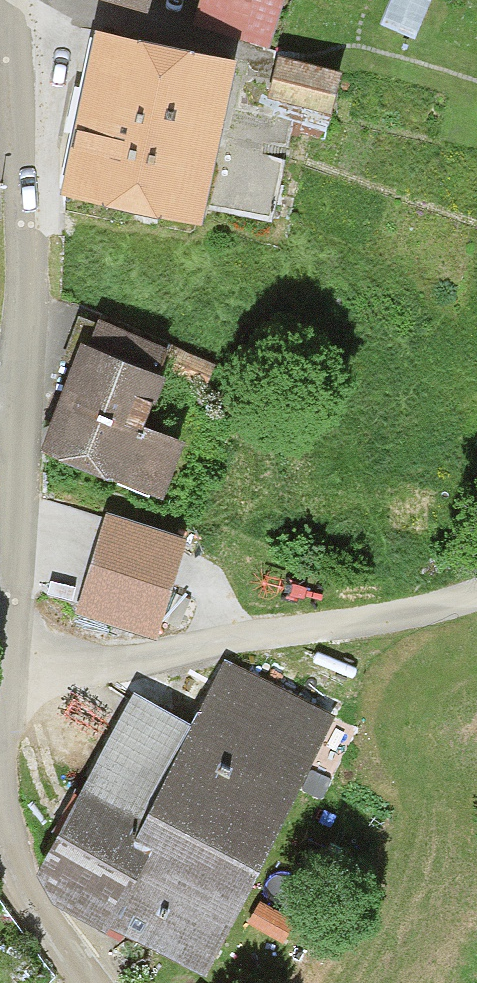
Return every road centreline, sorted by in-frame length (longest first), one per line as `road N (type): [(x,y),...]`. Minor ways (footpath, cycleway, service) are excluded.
road 1 (track): [(476,587),(171,658),(63,661),(15,634)]
road 2 (residential): [(24,386),(19,0)]
road 3 (residential): [(74,982),(10,872),(0,820),(15,634)]
road 4 (residential): [(15,634),(24,386)]

